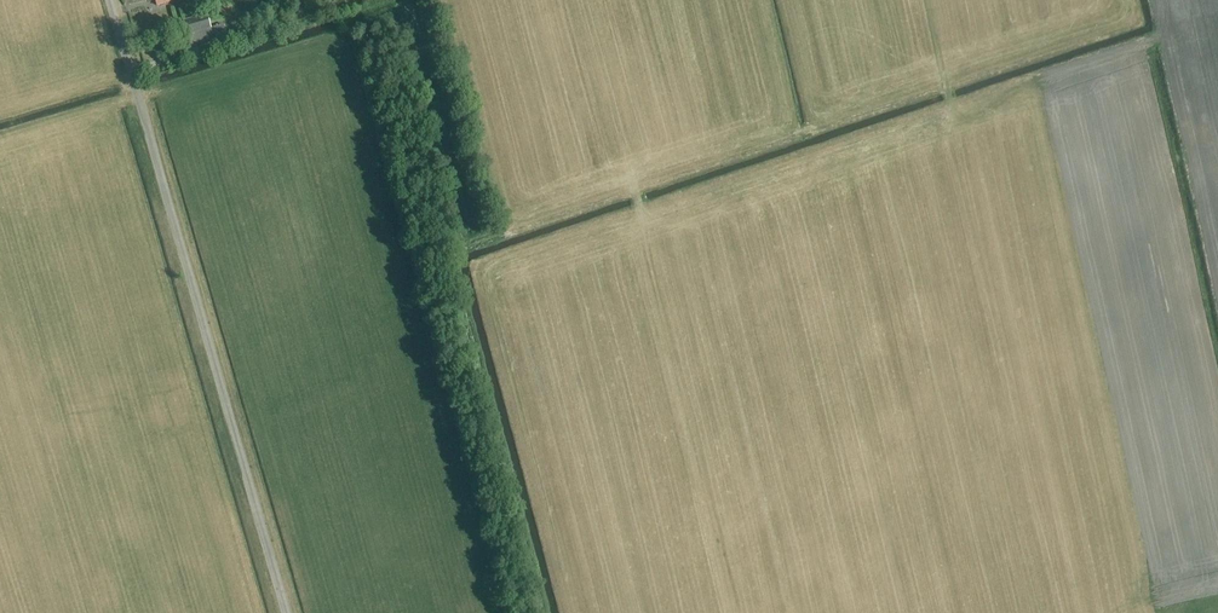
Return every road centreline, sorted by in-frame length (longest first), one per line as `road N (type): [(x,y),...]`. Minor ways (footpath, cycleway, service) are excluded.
road 1 (track): [(110,0),(289,612)]

